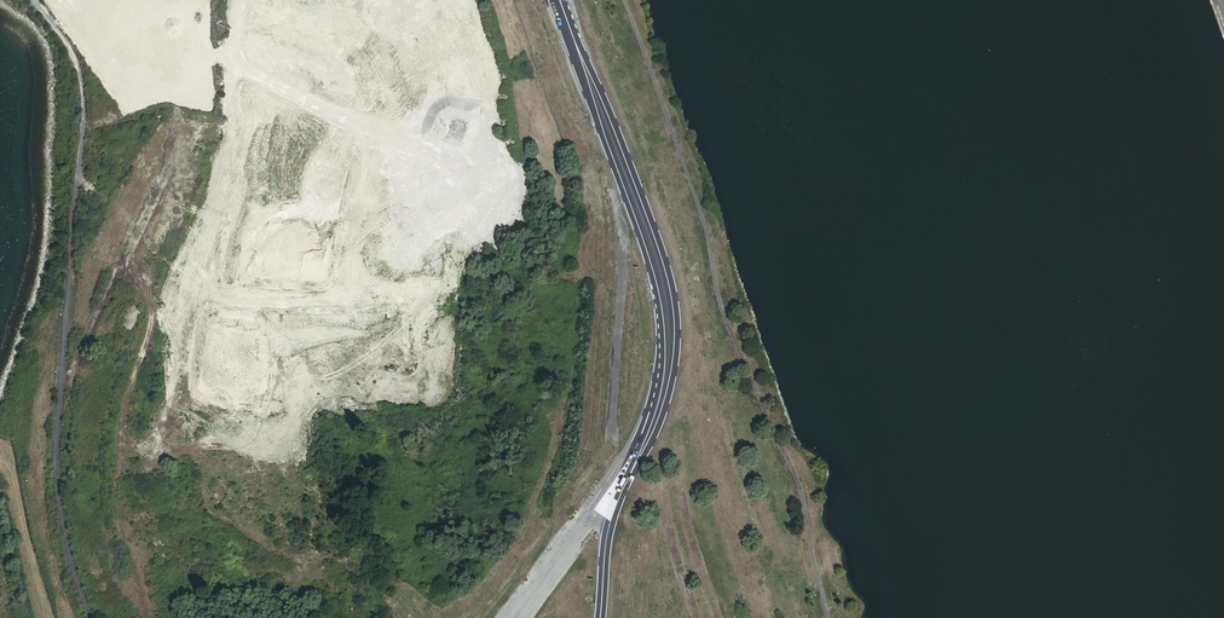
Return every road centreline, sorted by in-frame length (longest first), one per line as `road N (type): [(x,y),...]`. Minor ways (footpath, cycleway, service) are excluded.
road 1 (tertiary): [(661,400),(671,337),(665,291),(560,0)]
road 2 (track): [(14,476),(51,617)]
road 3 (unclassified): [(661,400),(582,517)]
road 4 (tertiary): [(608,528),(661,400)]
road 5 (unclassified): [(582,517),(511,617)]

